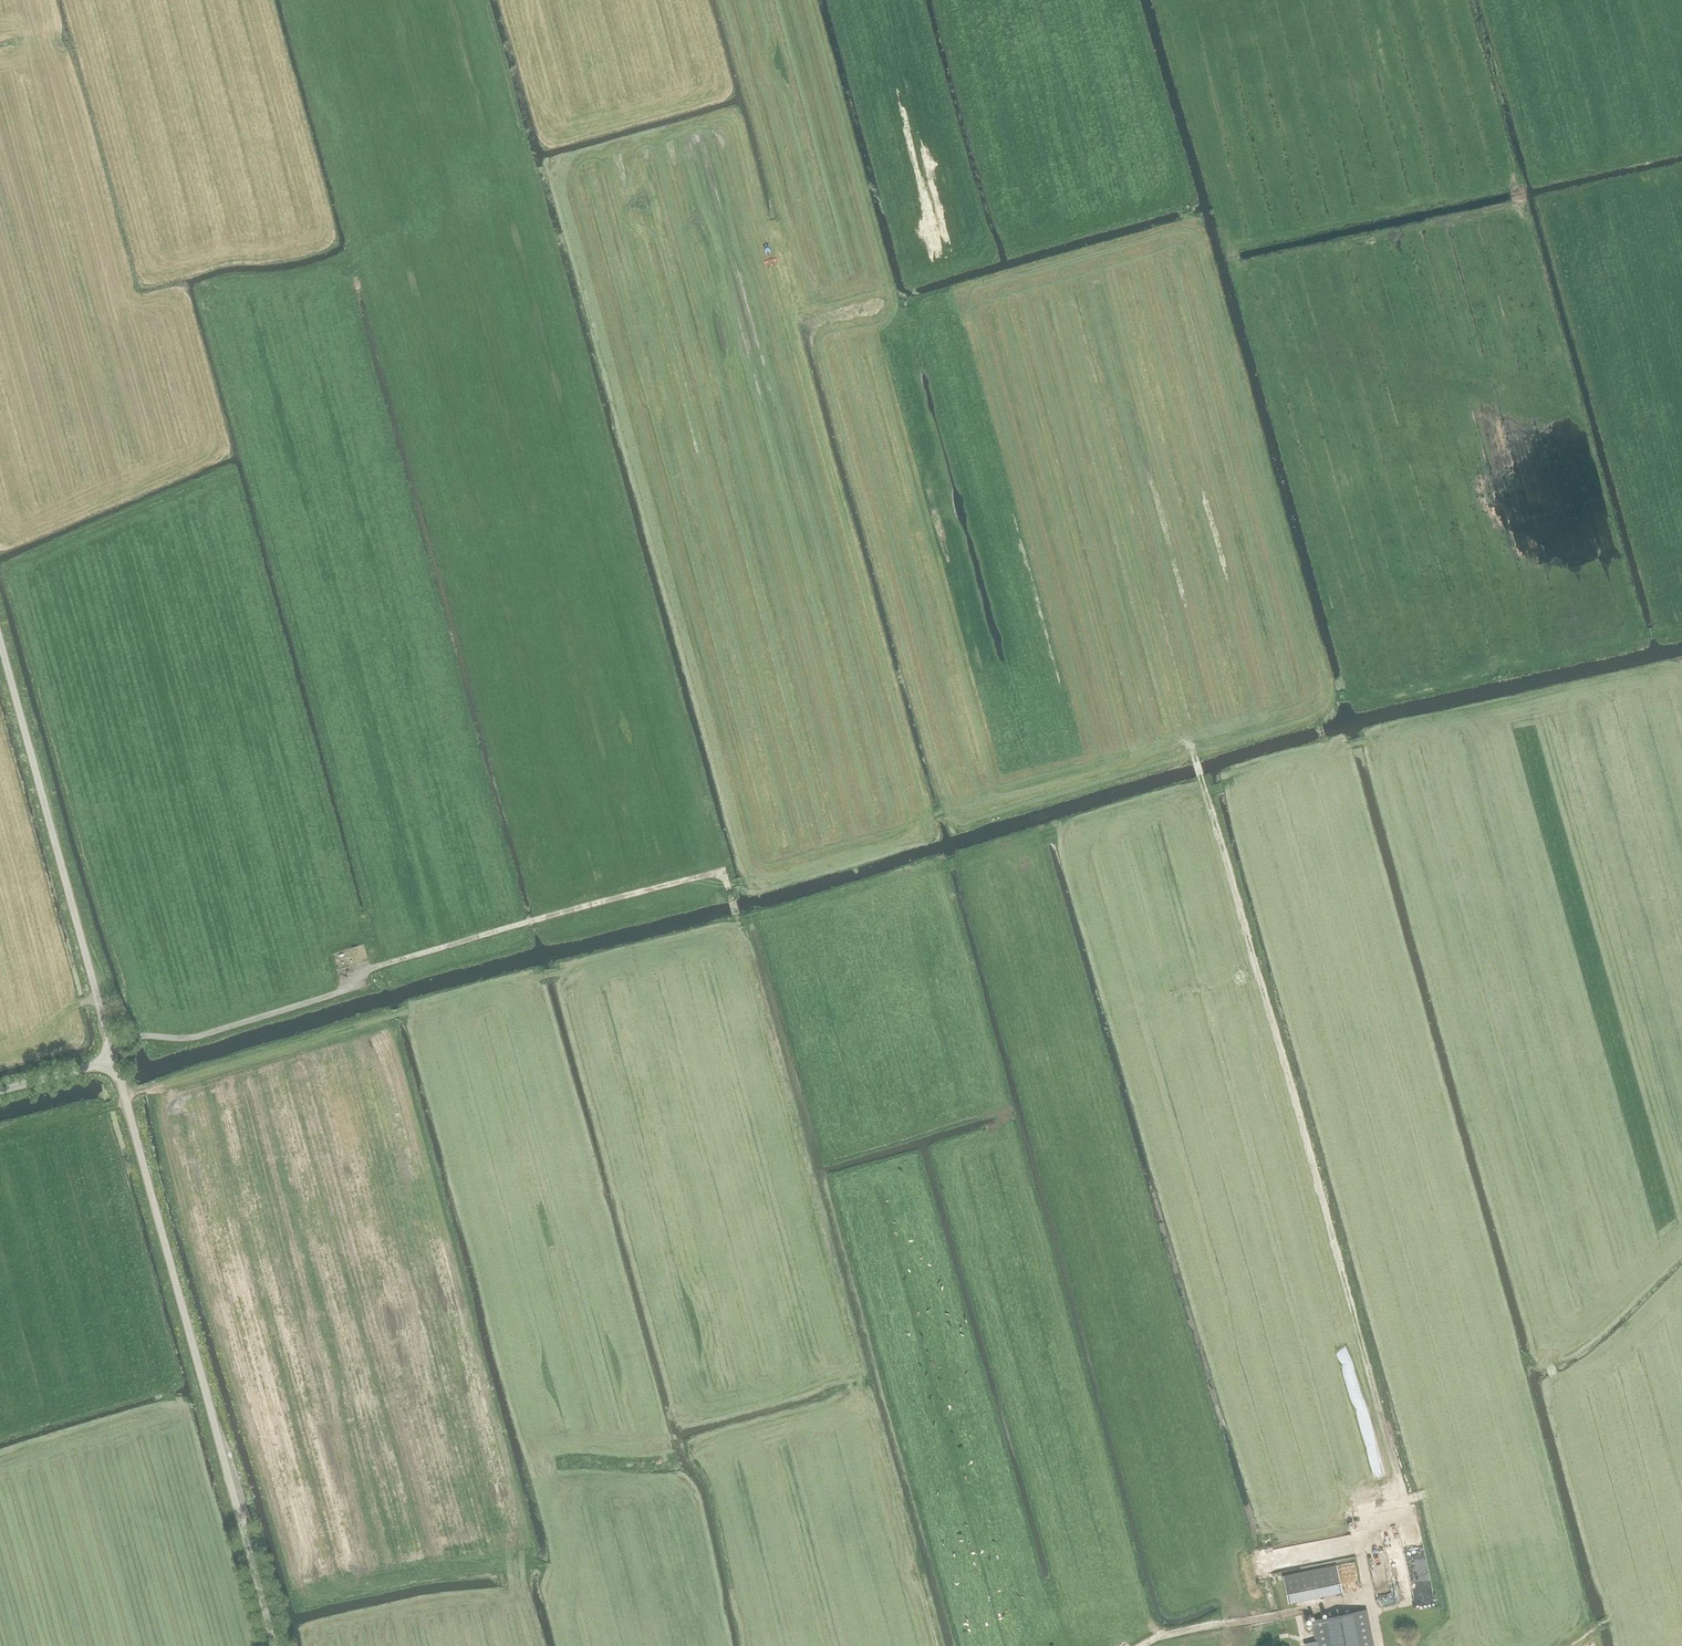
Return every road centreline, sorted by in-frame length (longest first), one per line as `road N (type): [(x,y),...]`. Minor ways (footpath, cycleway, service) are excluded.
road 1 (track): [(940,1645),(726,881)]
road 2 (unclassified): [(275,1645),(122,1085),(103,1064)]
road 3 (unclassified): [(103,1064),(109,1041),(0,641)]

